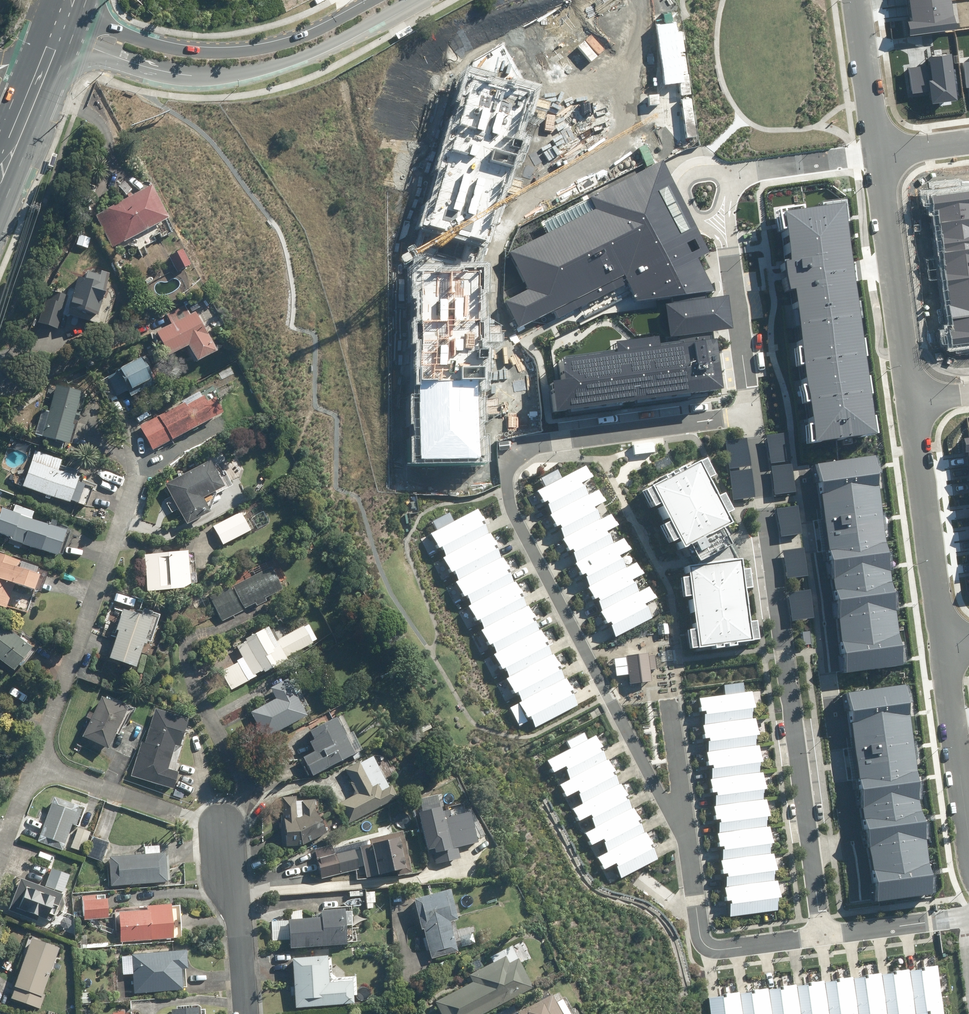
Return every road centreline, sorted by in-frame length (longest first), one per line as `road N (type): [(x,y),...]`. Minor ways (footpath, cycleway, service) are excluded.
road 1 (residential): [(686,825),(663,799),(511,505),(507,470),(517,452),(537,443),(750,414)]
road 2 (residential): [(750,414),(820,932)]
road 3 (residential): [(403,0),(312,48),(246,71),(181,75),(43,37)]
road 4 (residential): [(55,7),(130,43),(227,50),(308,31),(363,0)]
road 5 (residential): [(136,470),(31,765)]
road 6 (residential): [(905,396),(943,646)]
road 7 (residential): [(875,151),(905,396)]
road 8 (residential): [(686,825),(704,943),(820,932)]
road 9 (residential): [(31,765),(224,827)]
road 10 (residential): [(224,827),(246,1013)]
road 11 (residential): [(943,646),(968,831)]
road 12 (residential): [(853,0),(875,151)]
road 13 (residential): [(820,932),(968,912)]
road 14 (residential): [(668,699),(686,825)]

